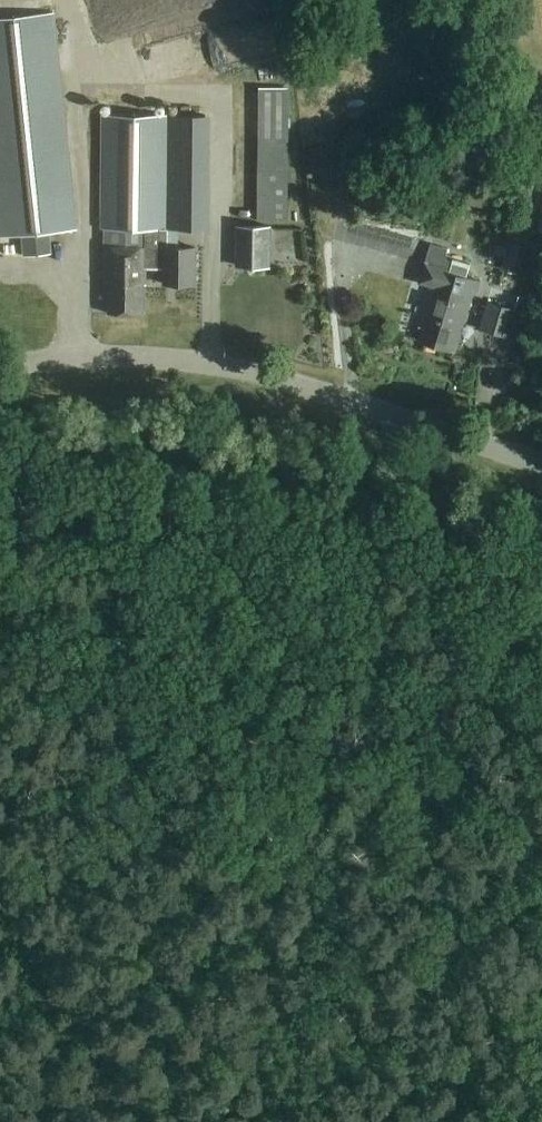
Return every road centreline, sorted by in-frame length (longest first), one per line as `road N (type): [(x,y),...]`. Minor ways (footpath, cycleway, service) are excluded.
road 1 (tertiary): [(541,459),(238,365),(143,359),(0,370)]

